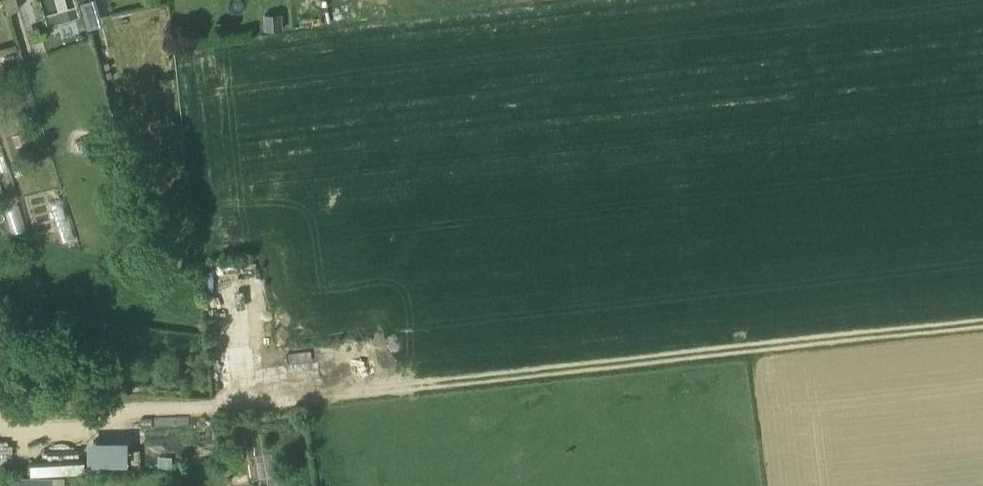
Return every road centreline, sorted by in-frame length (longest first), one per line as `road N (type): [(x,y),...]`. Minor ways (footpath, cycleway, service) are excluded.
road 1 (track): [(982,325),(270,406),(129,408),(74,428),(0,424)]

